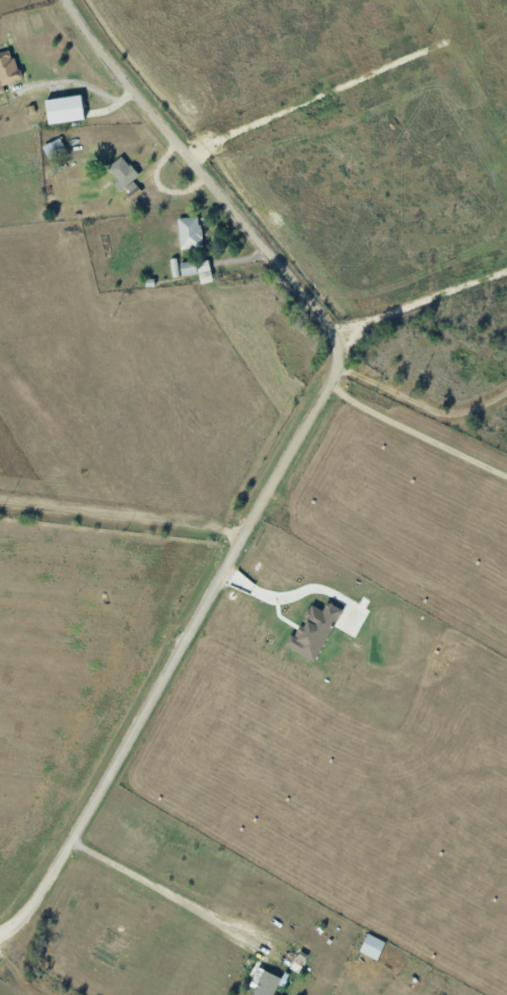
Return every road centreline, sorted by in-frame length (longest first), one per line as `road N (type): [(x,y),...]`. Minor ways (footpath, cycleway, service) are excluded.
road 1 (residential): [(0,930),(27,911),(150,710),(339,361),(335,333),(68,0)]

